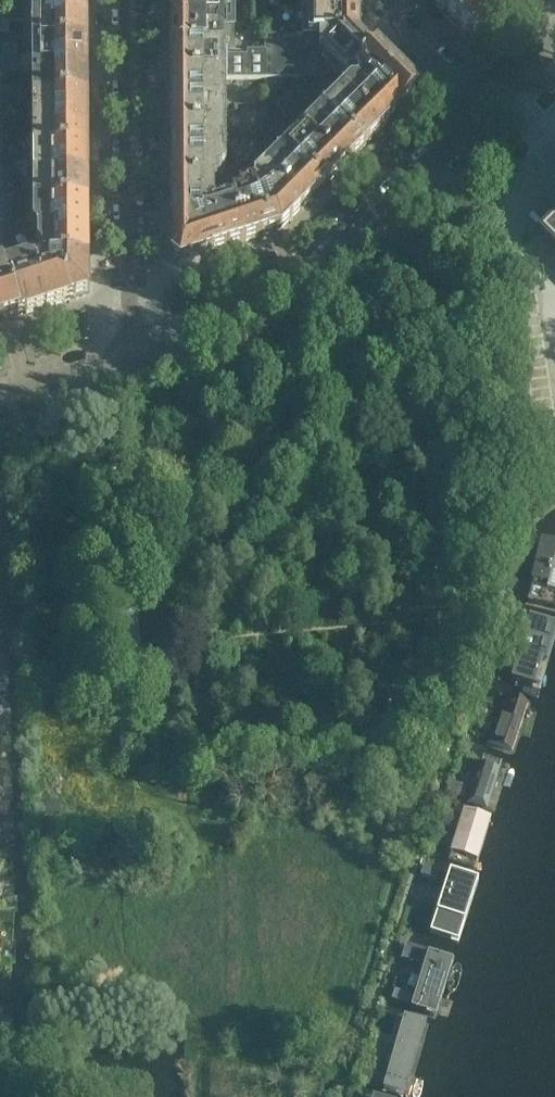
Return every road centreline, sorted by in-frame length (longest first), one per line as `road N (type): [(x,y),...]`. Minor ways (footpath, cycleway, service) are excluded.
road 1 (residential): [(131,350),(304,282),(479,107)]
road 2 (residential): [(130,0),(131,350)]
road 3 (residential): [(0,397),(131,350)]
road 4 (residential): [(479,107),(420,45),(397,0)]

